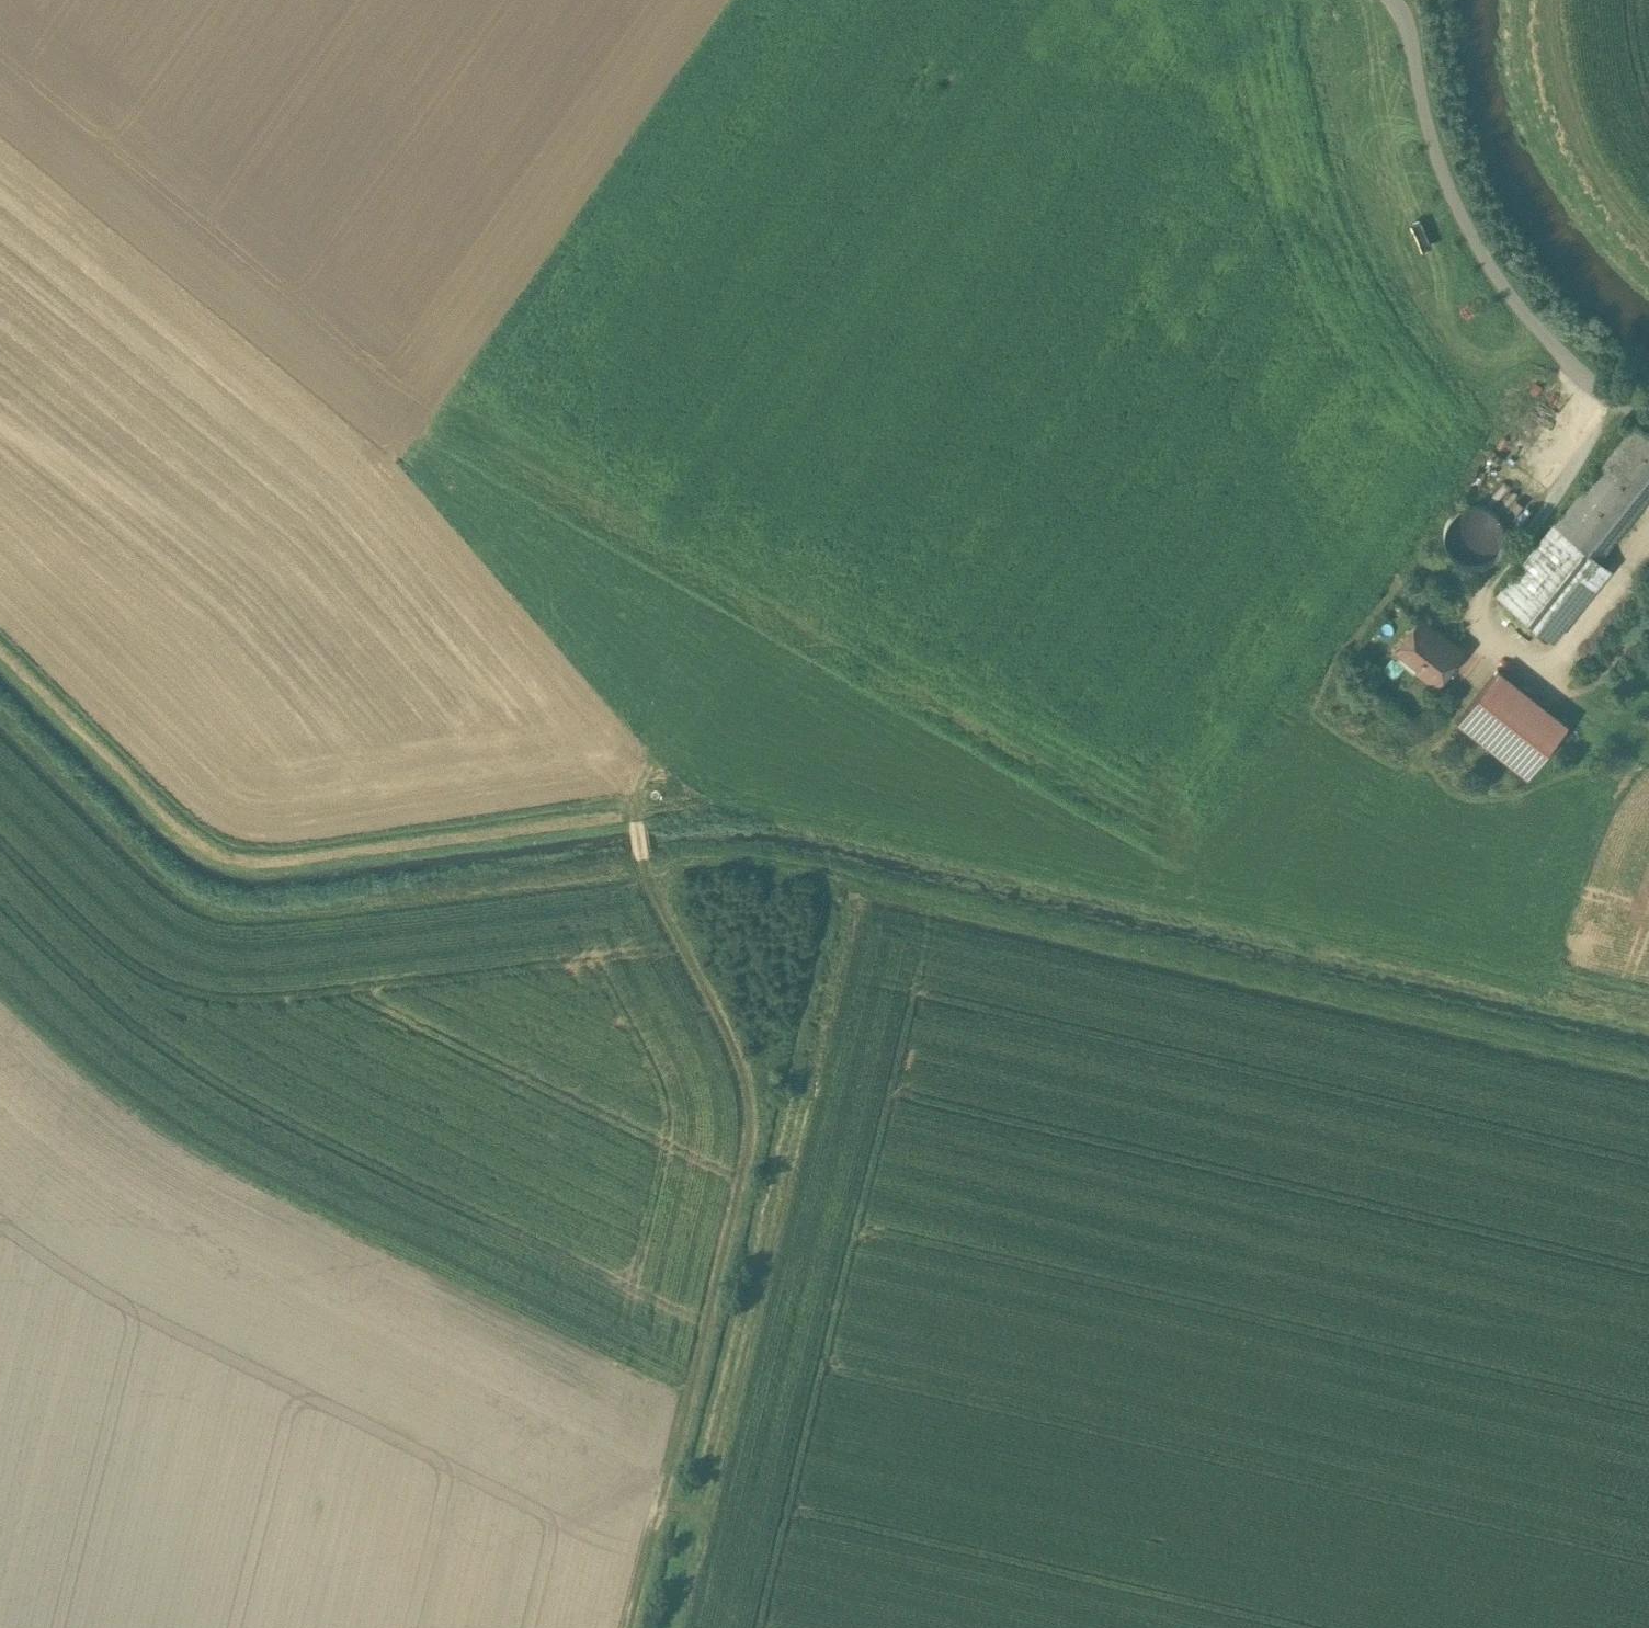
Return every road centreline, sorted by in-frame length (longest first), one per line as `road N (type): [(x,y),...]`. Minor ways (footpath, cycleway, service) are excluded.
road 1 (unclassified): [(1404,0),(1448,171),(1500,265),(1569,346),(1648,408)]

